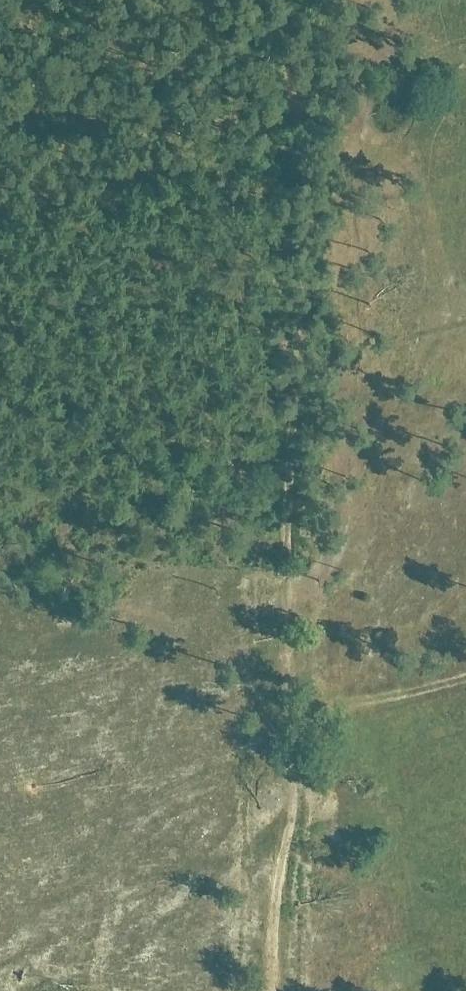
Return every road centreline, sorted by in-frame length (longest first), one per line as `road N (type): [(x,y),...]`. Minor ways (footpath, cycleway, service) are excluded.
road 1 (track): [(272,990),(295,791),(284,592)]

